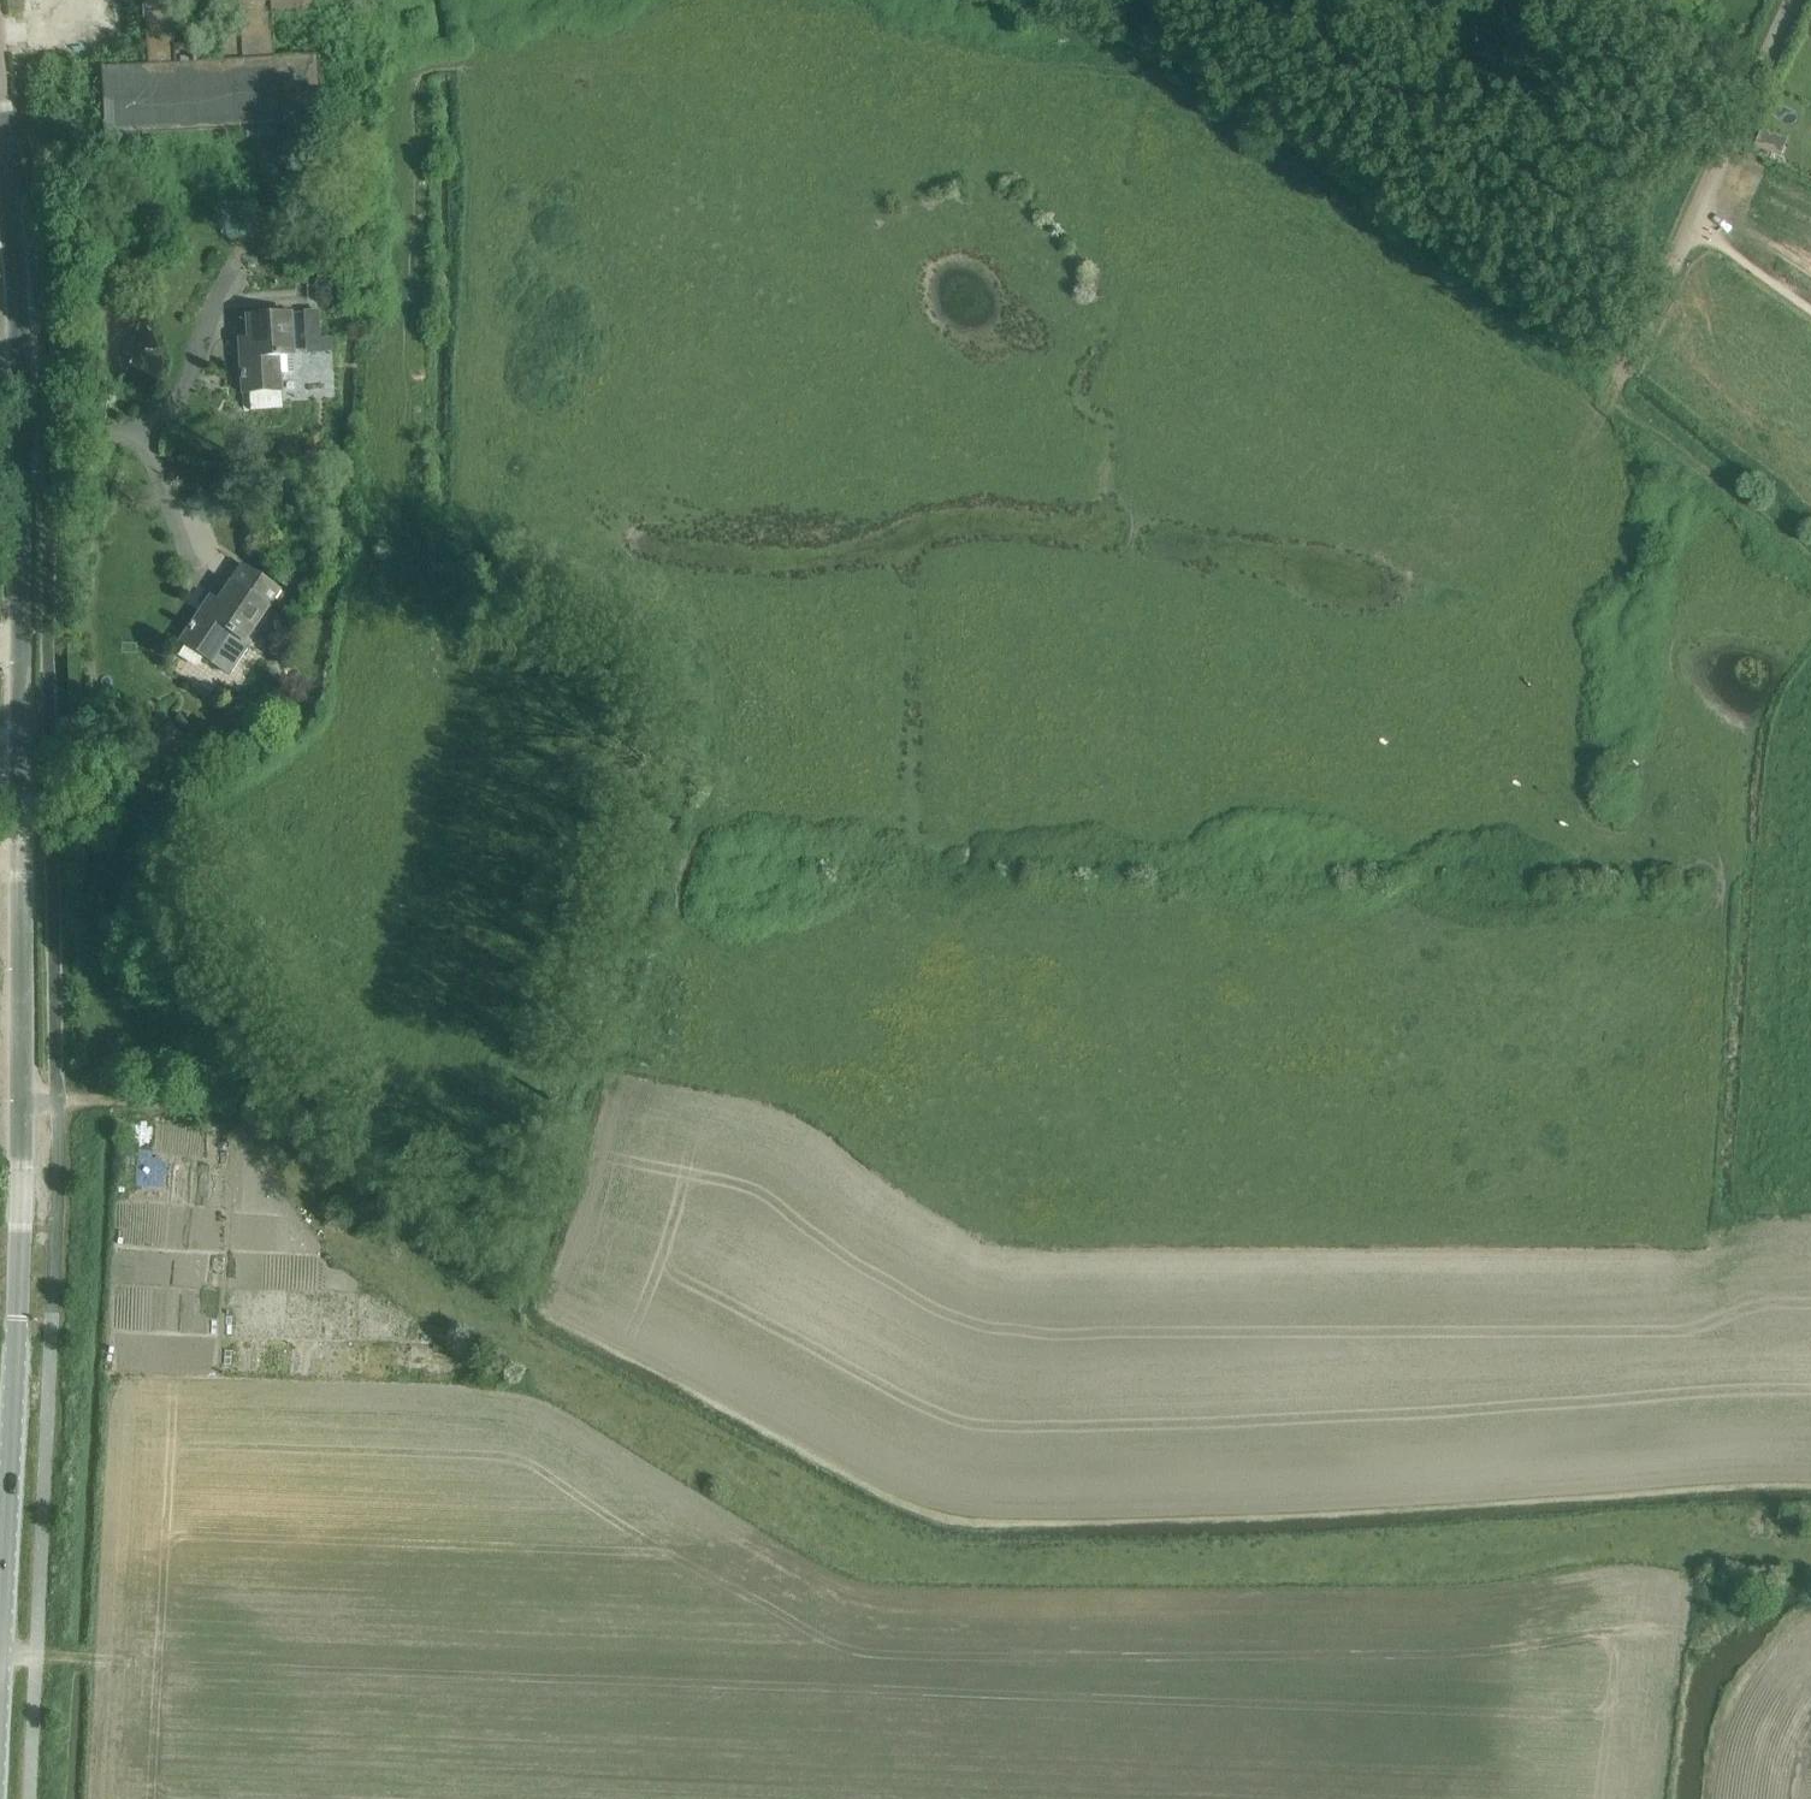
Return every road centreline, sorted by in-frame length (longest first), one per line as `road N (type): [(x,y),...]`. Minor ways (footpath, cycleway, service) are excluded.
road 1 (residential): [(17,1320),(22,457),(18,296),(0,130)]
road 2 (residential): [(1626,367),(1696,232),(1797,0)]
road 3 (unclassified): [(0,1640),(17,1320)]

